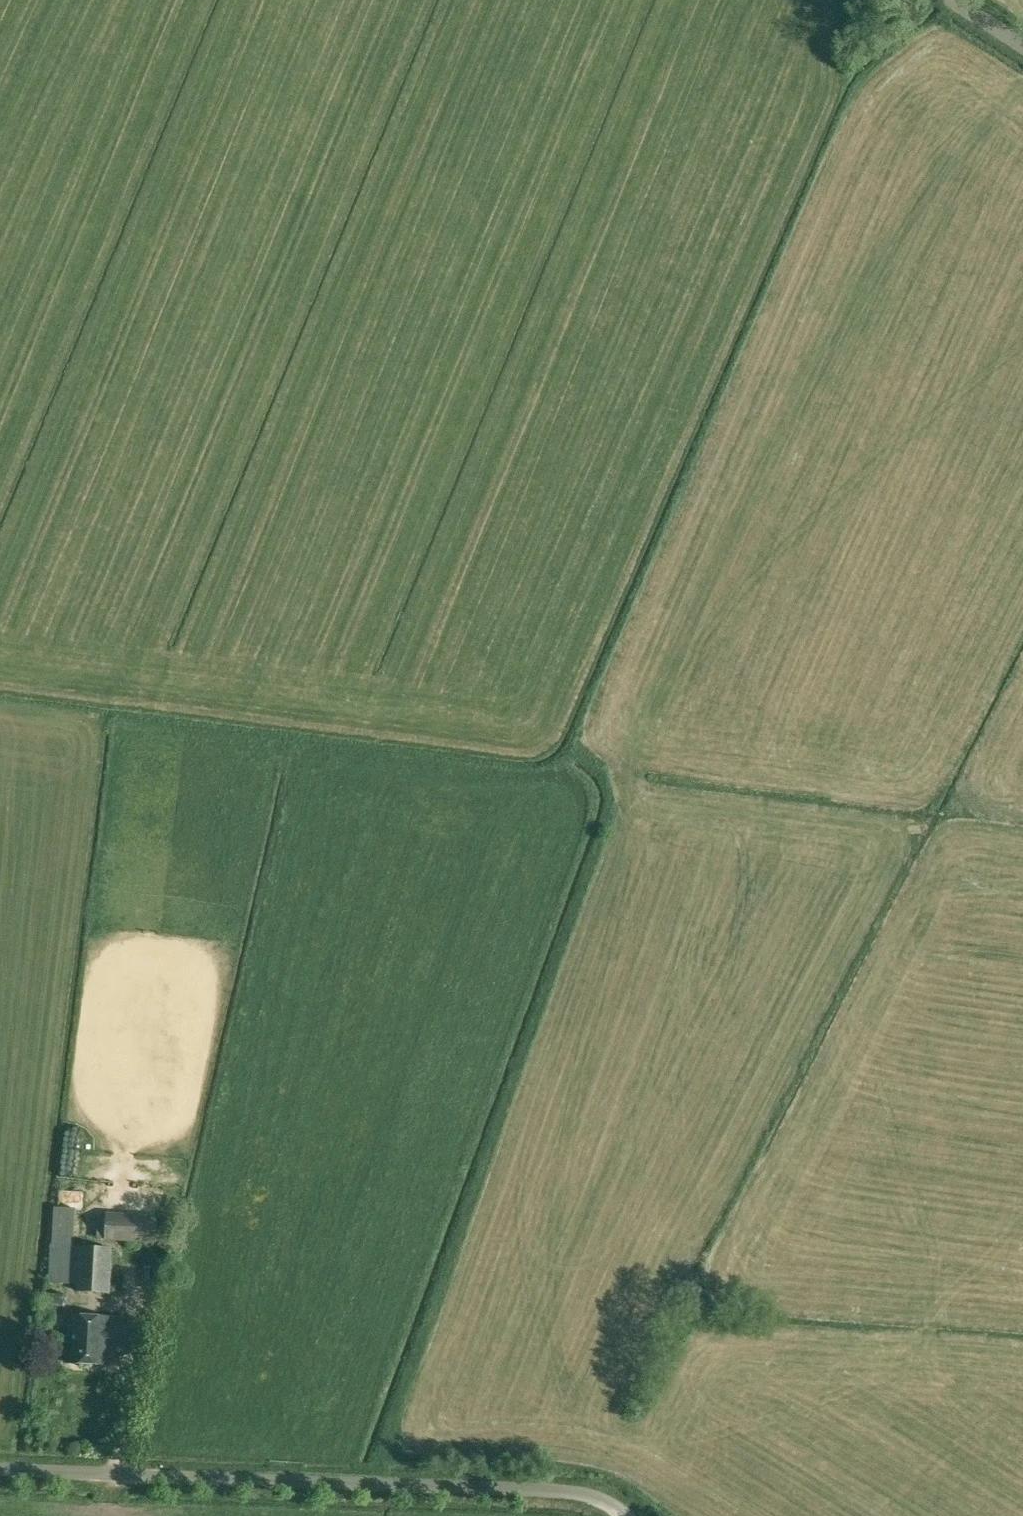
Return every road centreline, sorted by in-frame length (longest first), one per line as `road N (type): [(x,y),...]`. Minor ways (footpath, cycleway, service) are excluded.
road 1 (unclassified): [(0,1467),(549,1489),(626,1515)]

